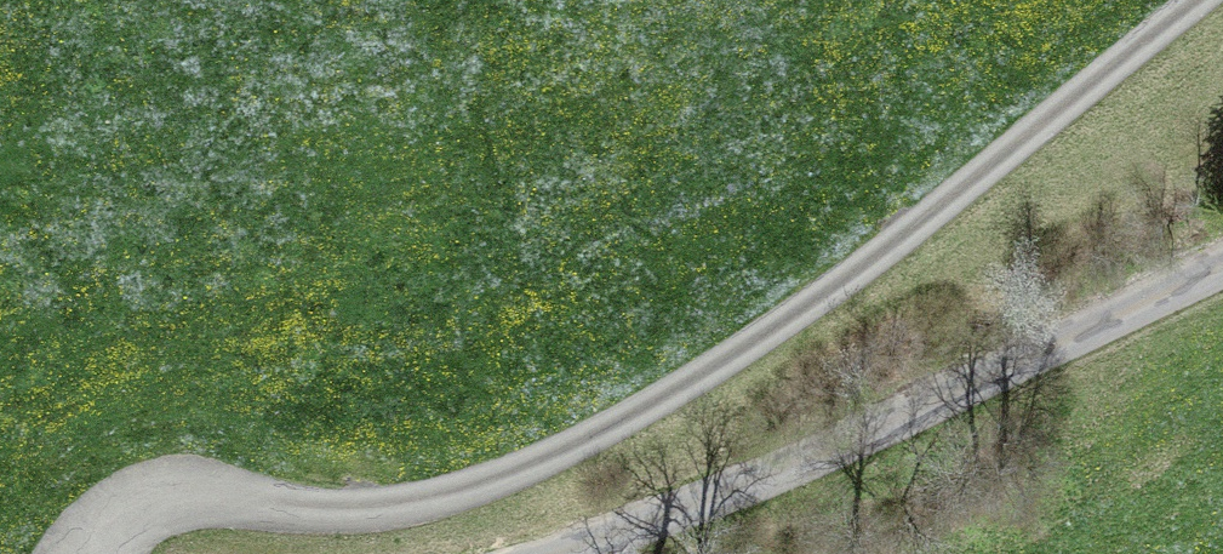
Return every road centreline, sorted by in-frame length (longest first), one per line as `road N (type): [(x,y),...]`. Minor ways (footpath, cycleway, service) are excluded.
road 1 (track): [(1200,0),(814,305),(706,372),(568,442),(430,502),(382,509),(154,502),(126,513),(94,553)]
road 2 (unclassified): [(1222,268),(822,452),(553,553)]

